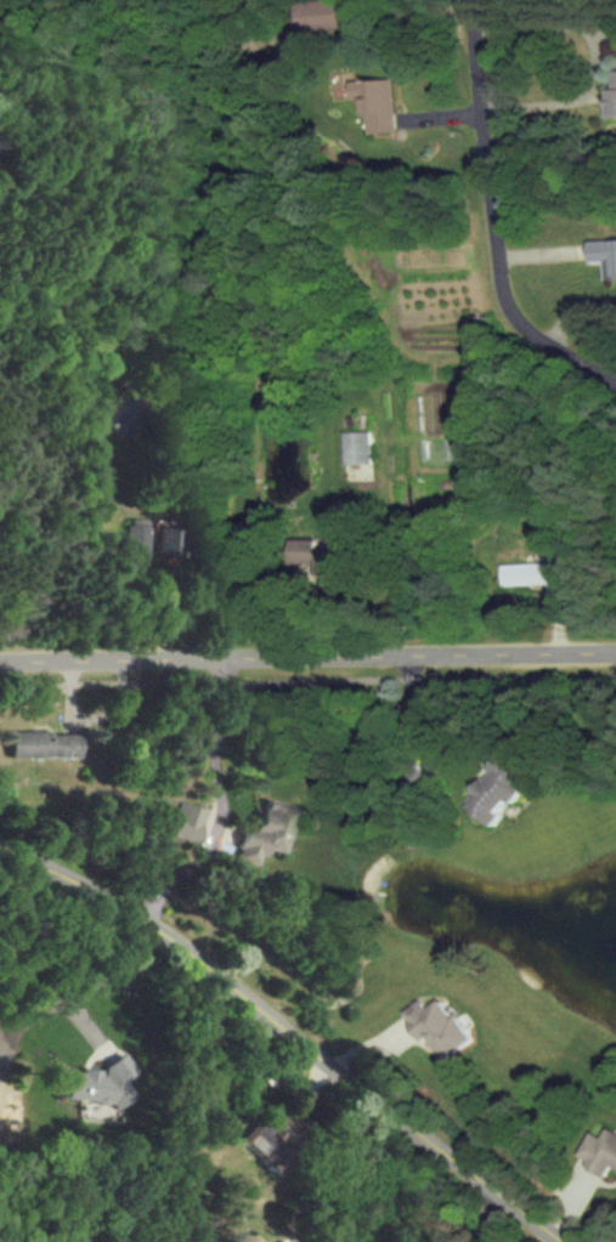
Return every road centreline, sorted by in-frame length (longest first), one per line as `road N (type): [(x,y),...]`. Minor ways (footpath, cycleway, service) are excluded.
road 1 (residential): [(560,1241),(158,926),(0,843)]
road 2 (residential): [(0,660),(615,651)]
road 3 (residential): [(615,382),(535,335),(509,305),(478,0)]
road 4 (residential): [(45,659),(30,584),(0,553)]

